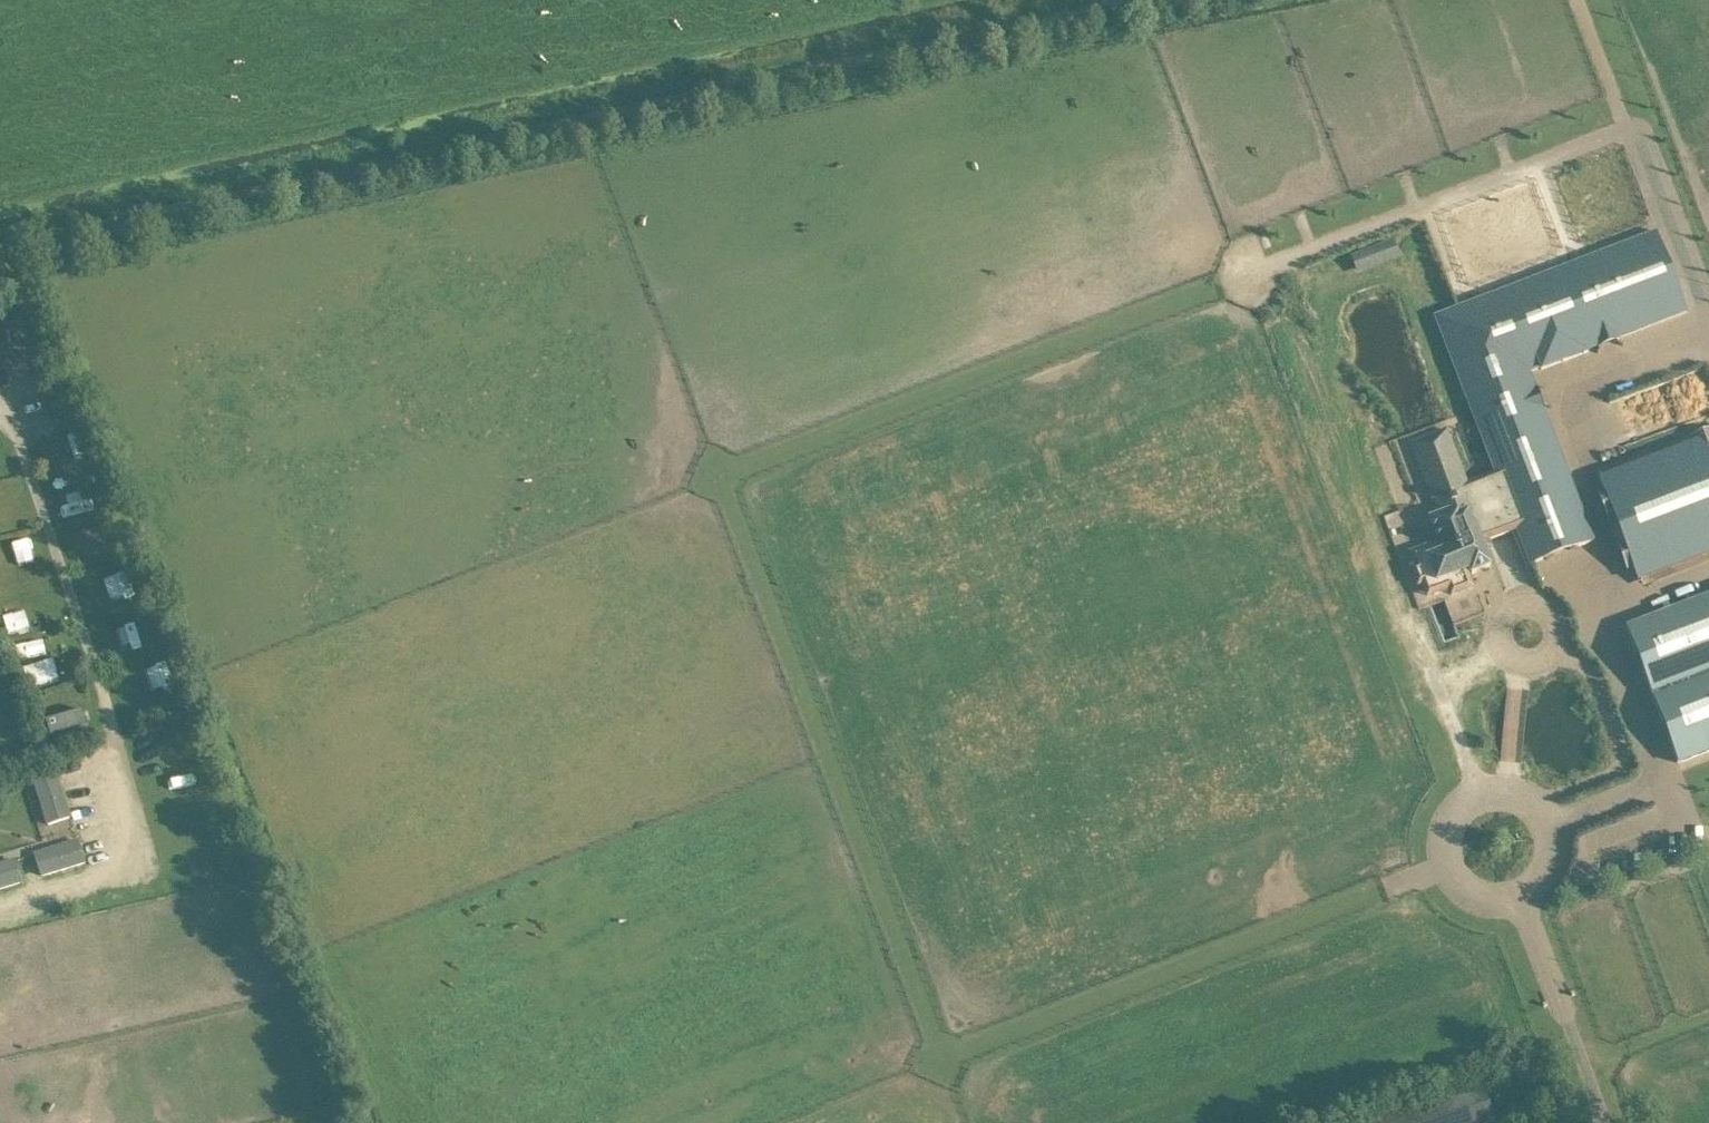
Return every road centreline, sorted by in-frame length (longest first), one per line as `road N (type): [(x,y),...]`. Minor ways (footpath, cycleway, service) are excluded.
road 1 (track): [(0,252),(694,94),(1158,0)]
road 2 (unclassified): [(1613,1122),(1329,388)]

